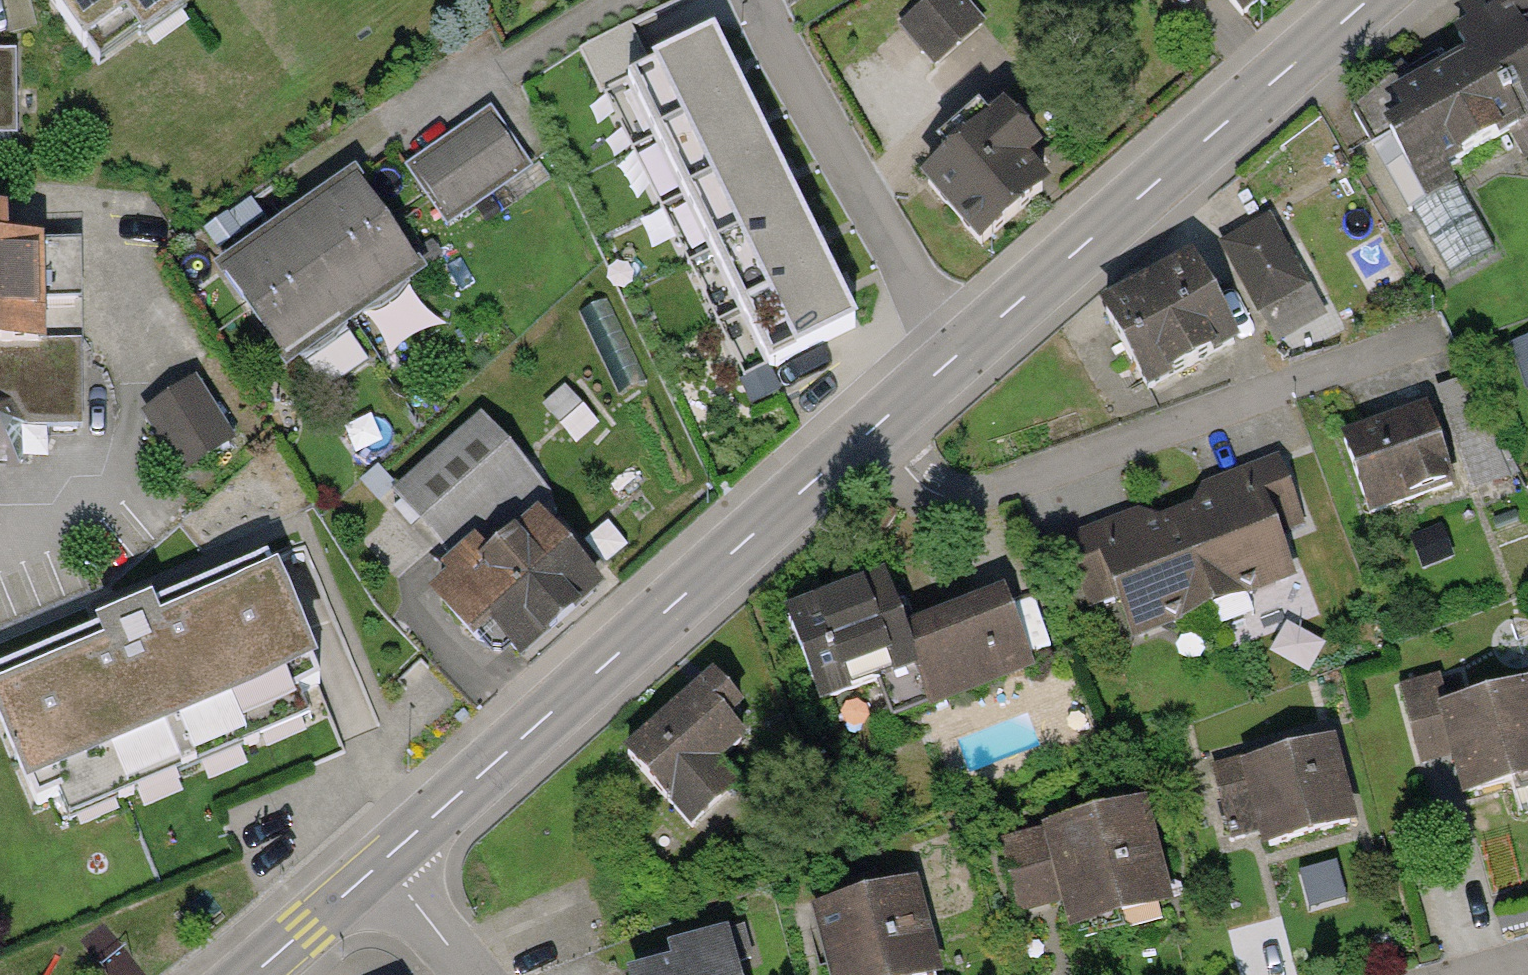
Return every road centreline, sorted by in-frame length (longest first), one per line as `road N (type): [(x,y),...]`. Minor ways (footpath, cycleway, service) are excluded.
road 1 (tertiary): [(1369,0),(872,429)]
road 2 (tertiary): [(872,429),(383,861)]
road 3 (residential): [(872,429),(925,488),(975,495),(1429,334)]
road 4 (tertiary): [(383,861),(252,974)]
road 5 (residential): [(467,974),(383,861)]

